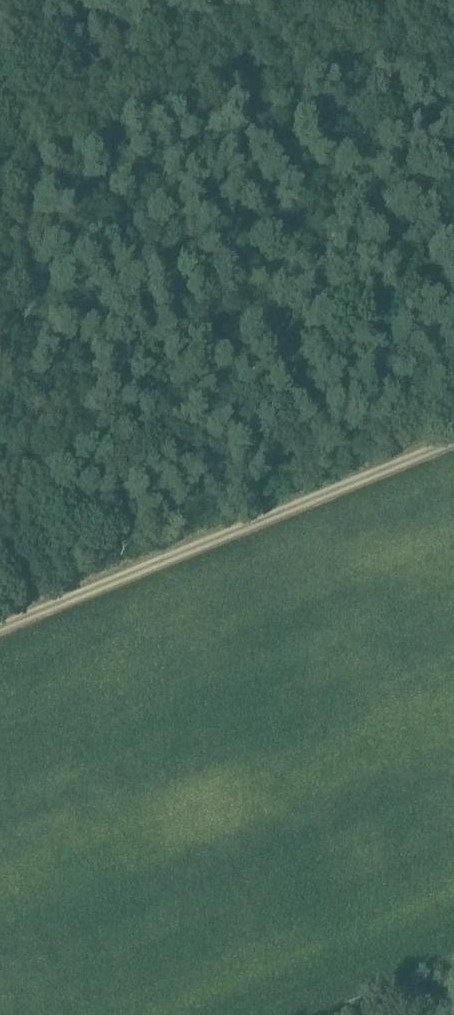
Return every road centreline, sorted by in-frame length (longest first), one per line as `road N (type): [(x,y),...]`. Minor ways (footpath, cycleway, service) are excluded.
road 1 (track): [(0,625),(453,439)]
road 2 (track): [(0,99),(453,1)]

